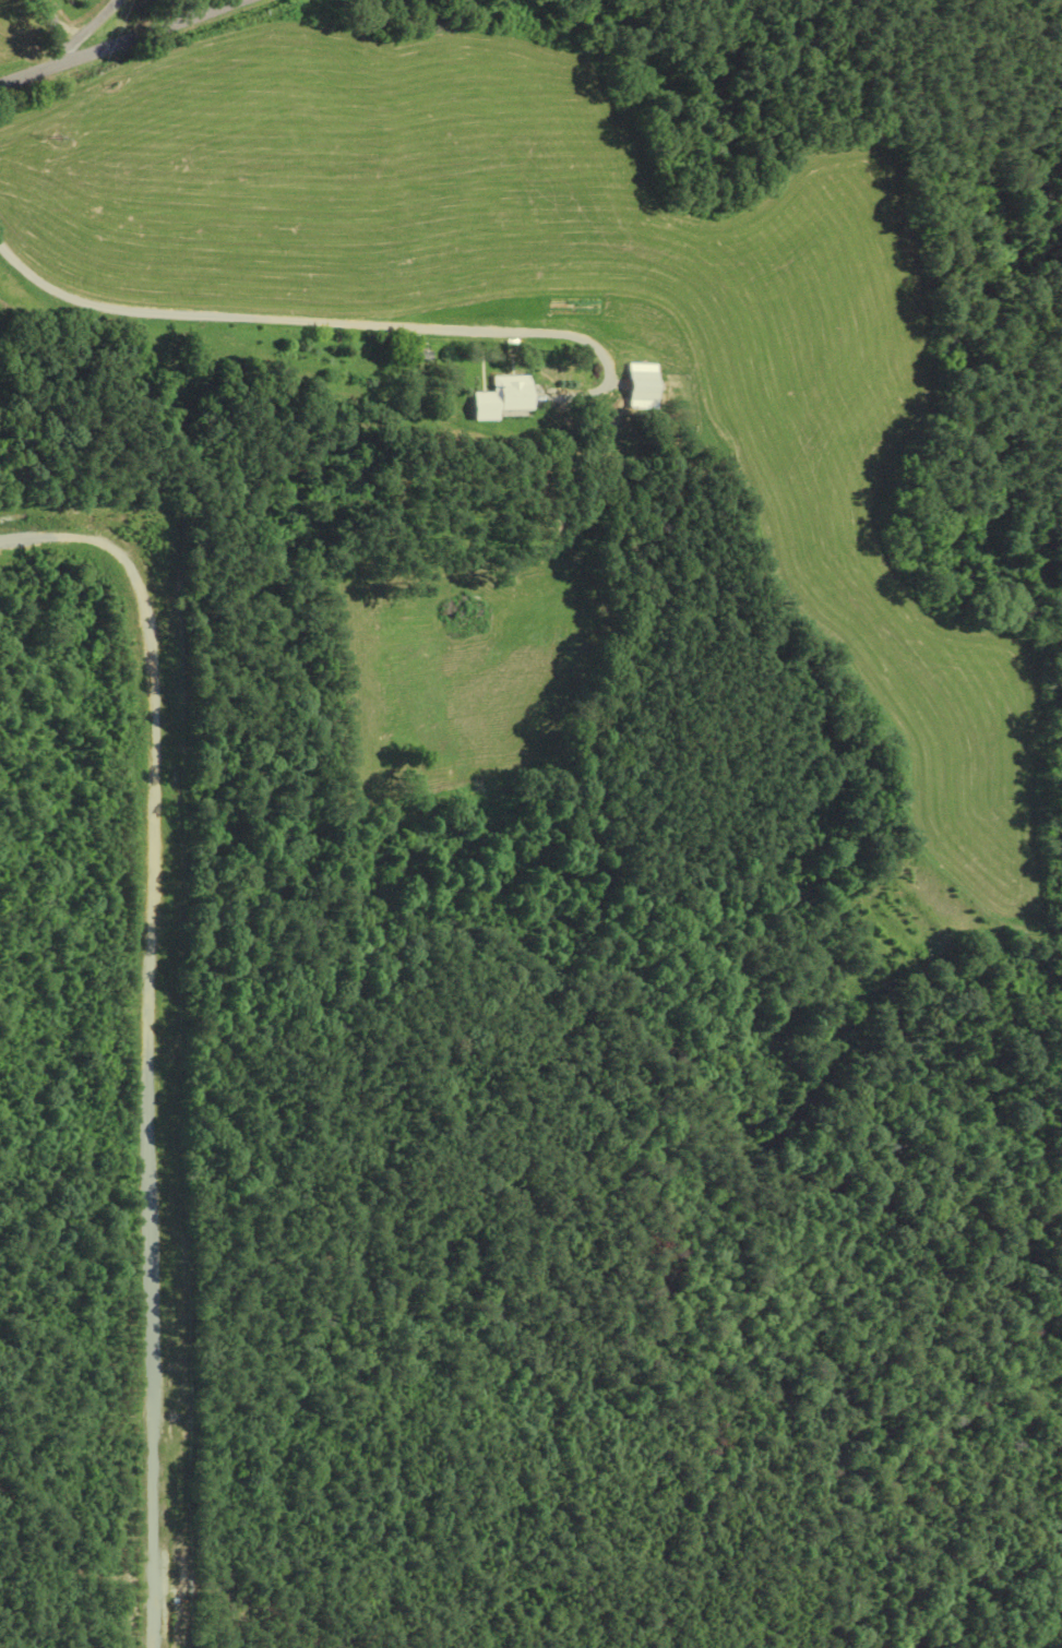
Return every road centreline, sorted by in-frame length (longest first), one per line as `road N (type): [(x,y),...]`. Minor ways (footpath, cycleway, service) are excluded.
road 1 (tertiary): [(0,84),(241,0)]

